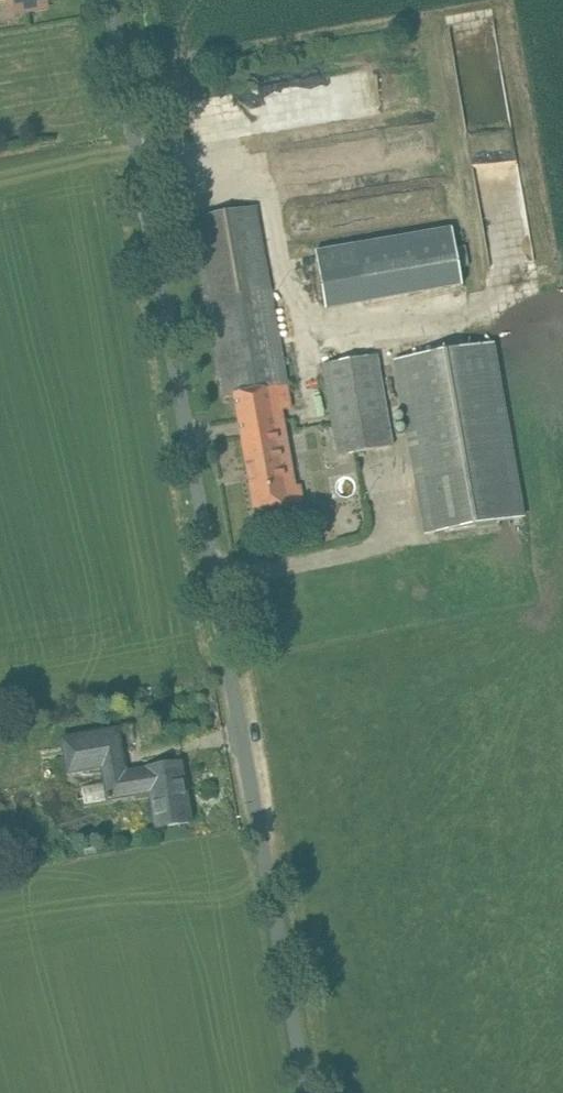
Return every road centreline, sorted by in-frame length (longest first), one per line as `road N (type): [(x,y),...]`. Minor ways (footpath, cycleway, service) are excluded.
road 1 (unclassified): [(306,1092),(109,0)]

